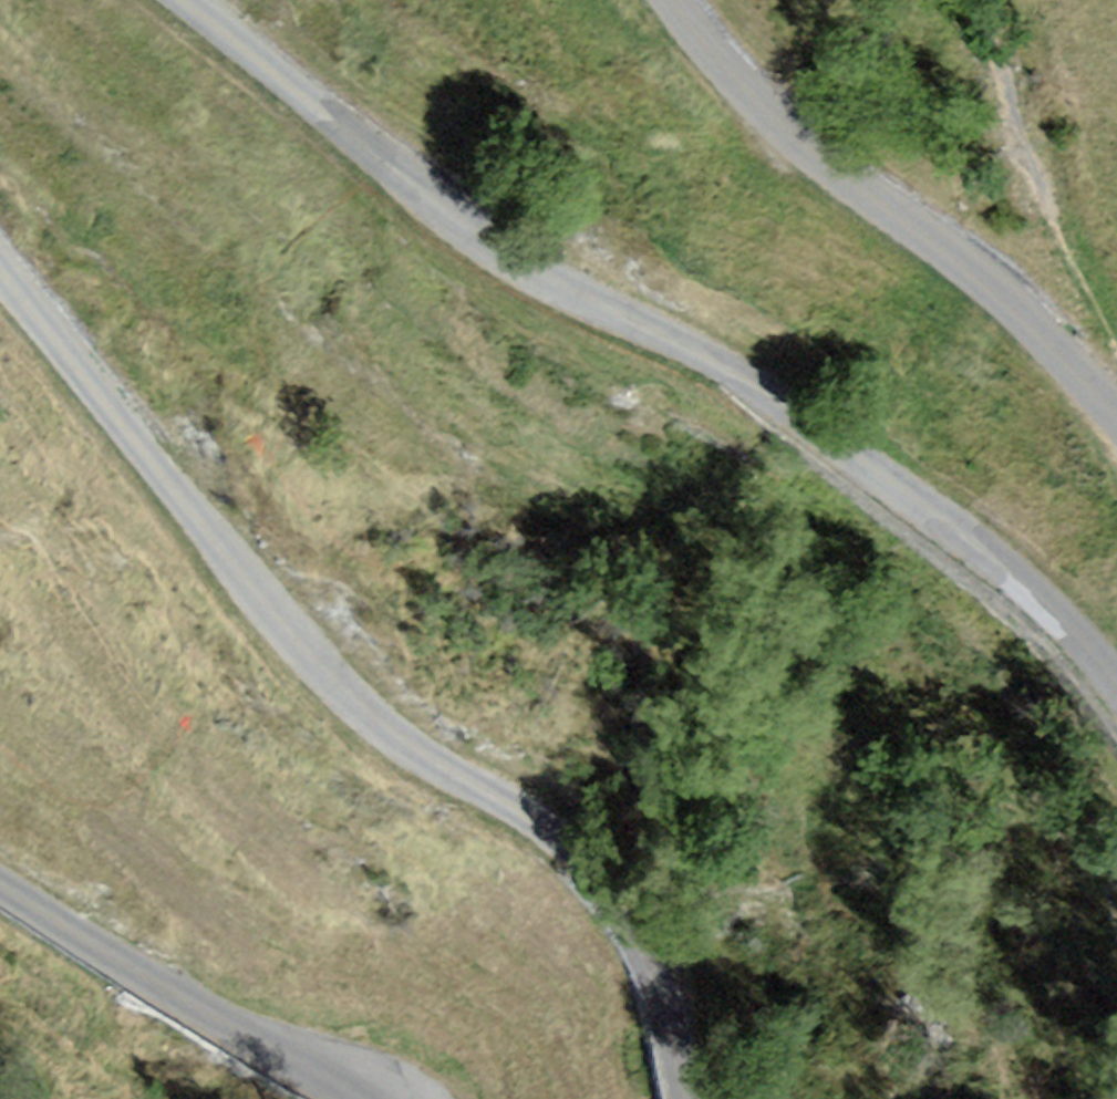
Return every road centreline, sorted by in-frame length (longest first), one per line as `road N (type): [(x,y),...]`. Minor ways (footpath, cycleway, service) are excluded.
road 1 (unclassified): [(188,0),(467,228),(714,363),(963,536),(1071,632),(1116,688)]
road 2 (unclassified): [(684,1098),(665,1013),(599,879),(547,831),(382,731),(343,693),(288,634),(0,264)]
road 3 (unclassified): [(1116,416),(1008,300),(817,159),(672,0)]
road 4 (unclassified): [(0,887),(344,1098)]

